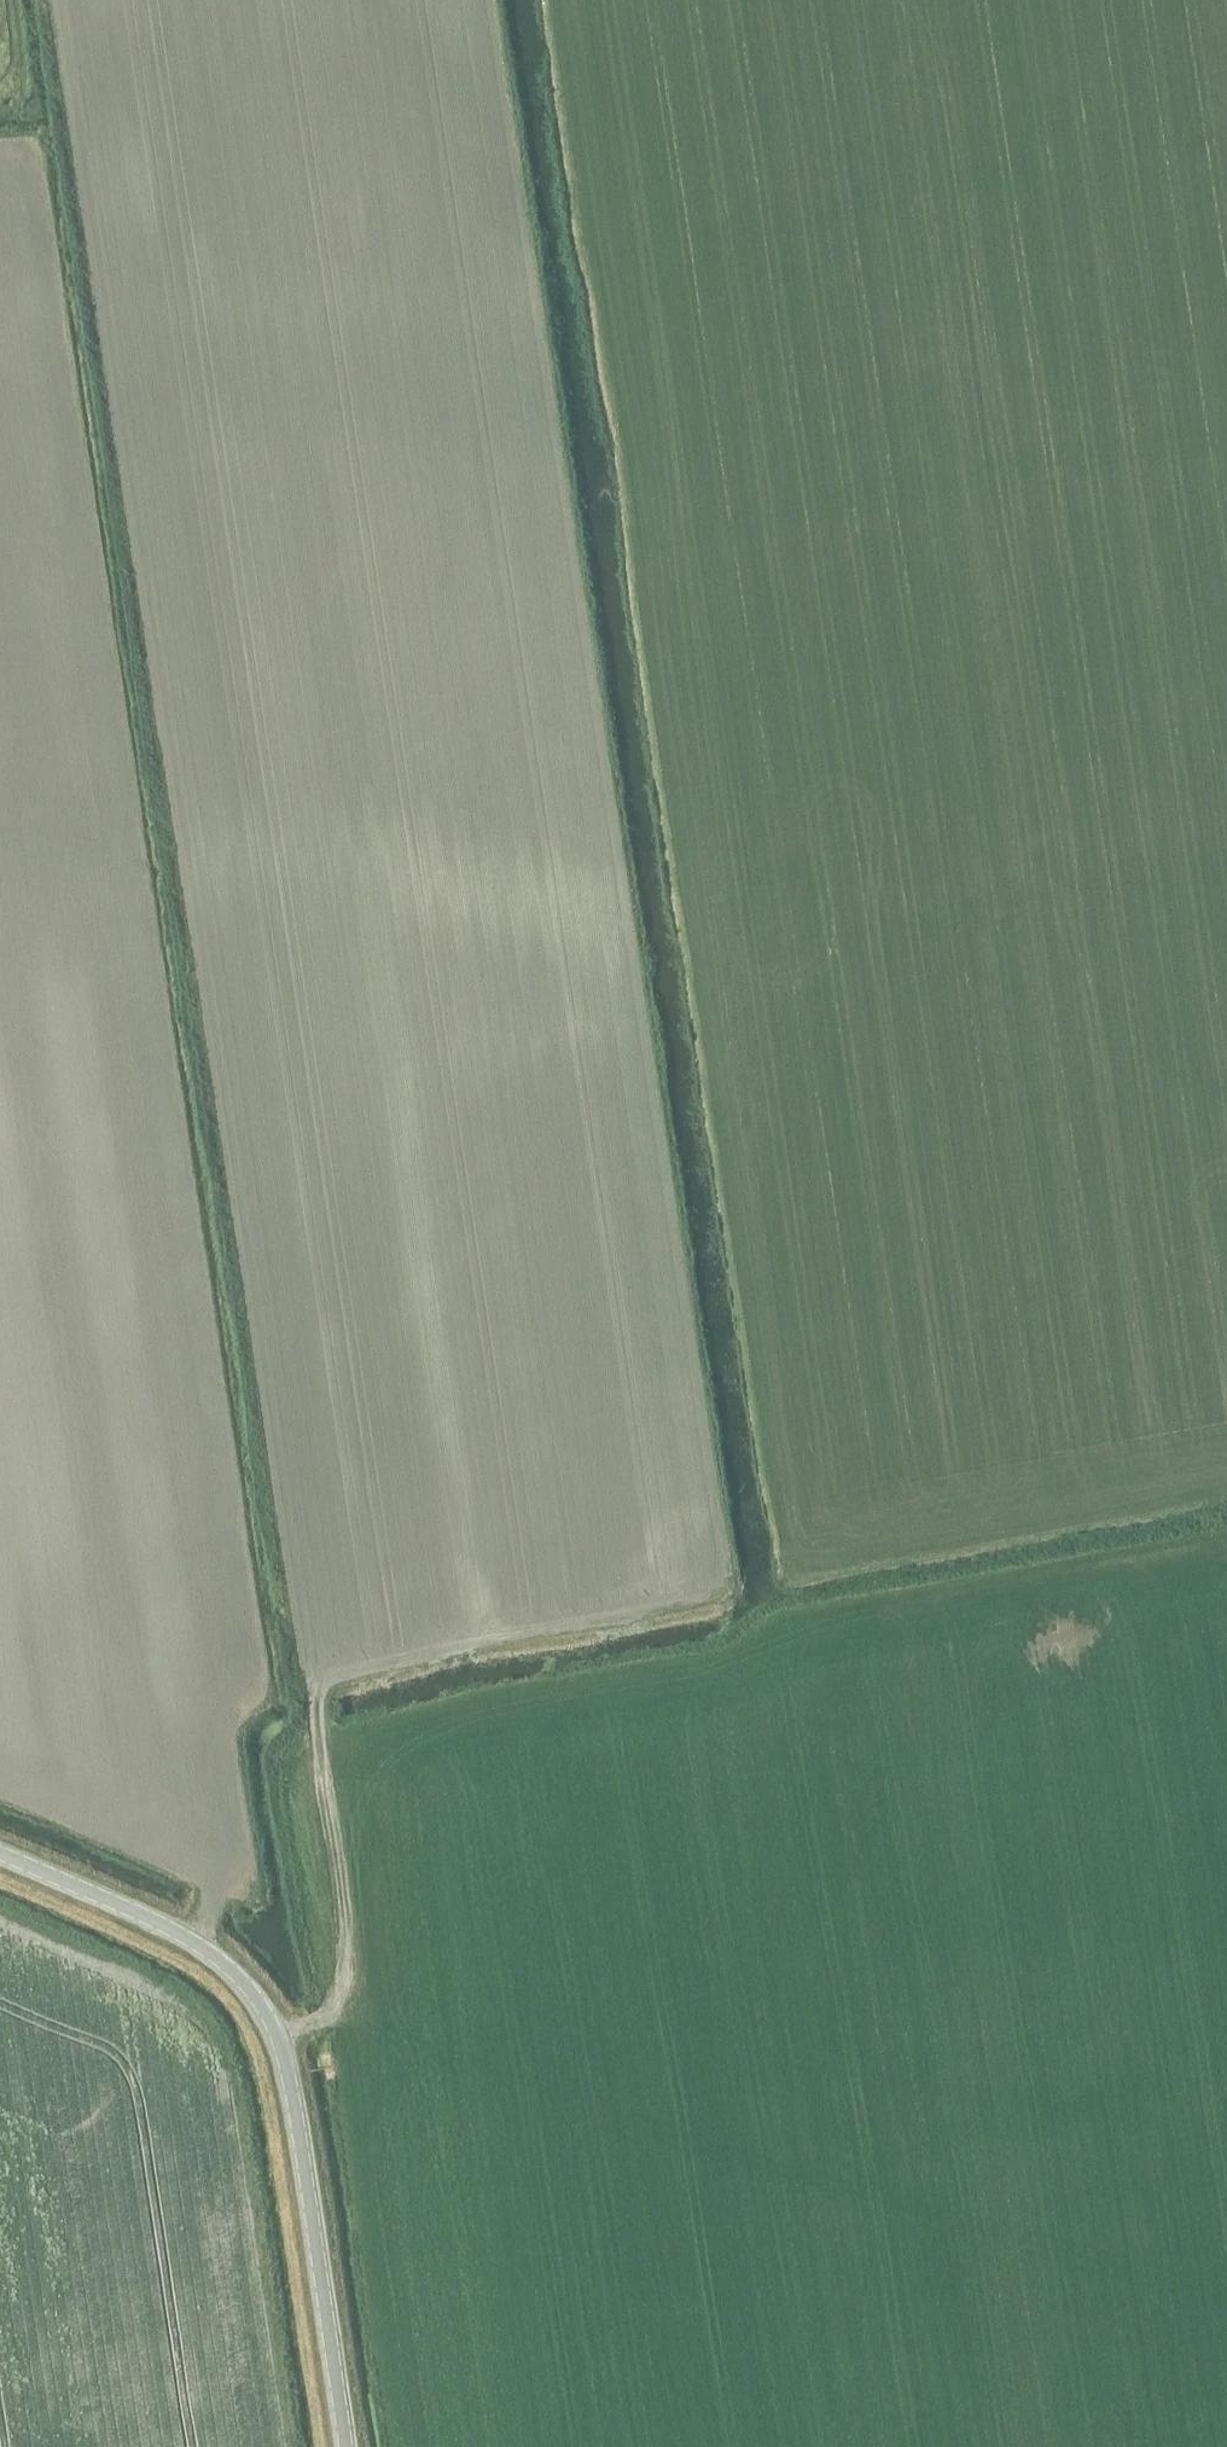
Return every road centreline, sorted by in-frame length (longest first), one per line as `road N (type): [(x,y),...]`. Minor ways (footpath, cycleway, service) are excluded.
road 1 (unclassified): [(0,1861),(218,1959),(286,2067),(336,2446)]

